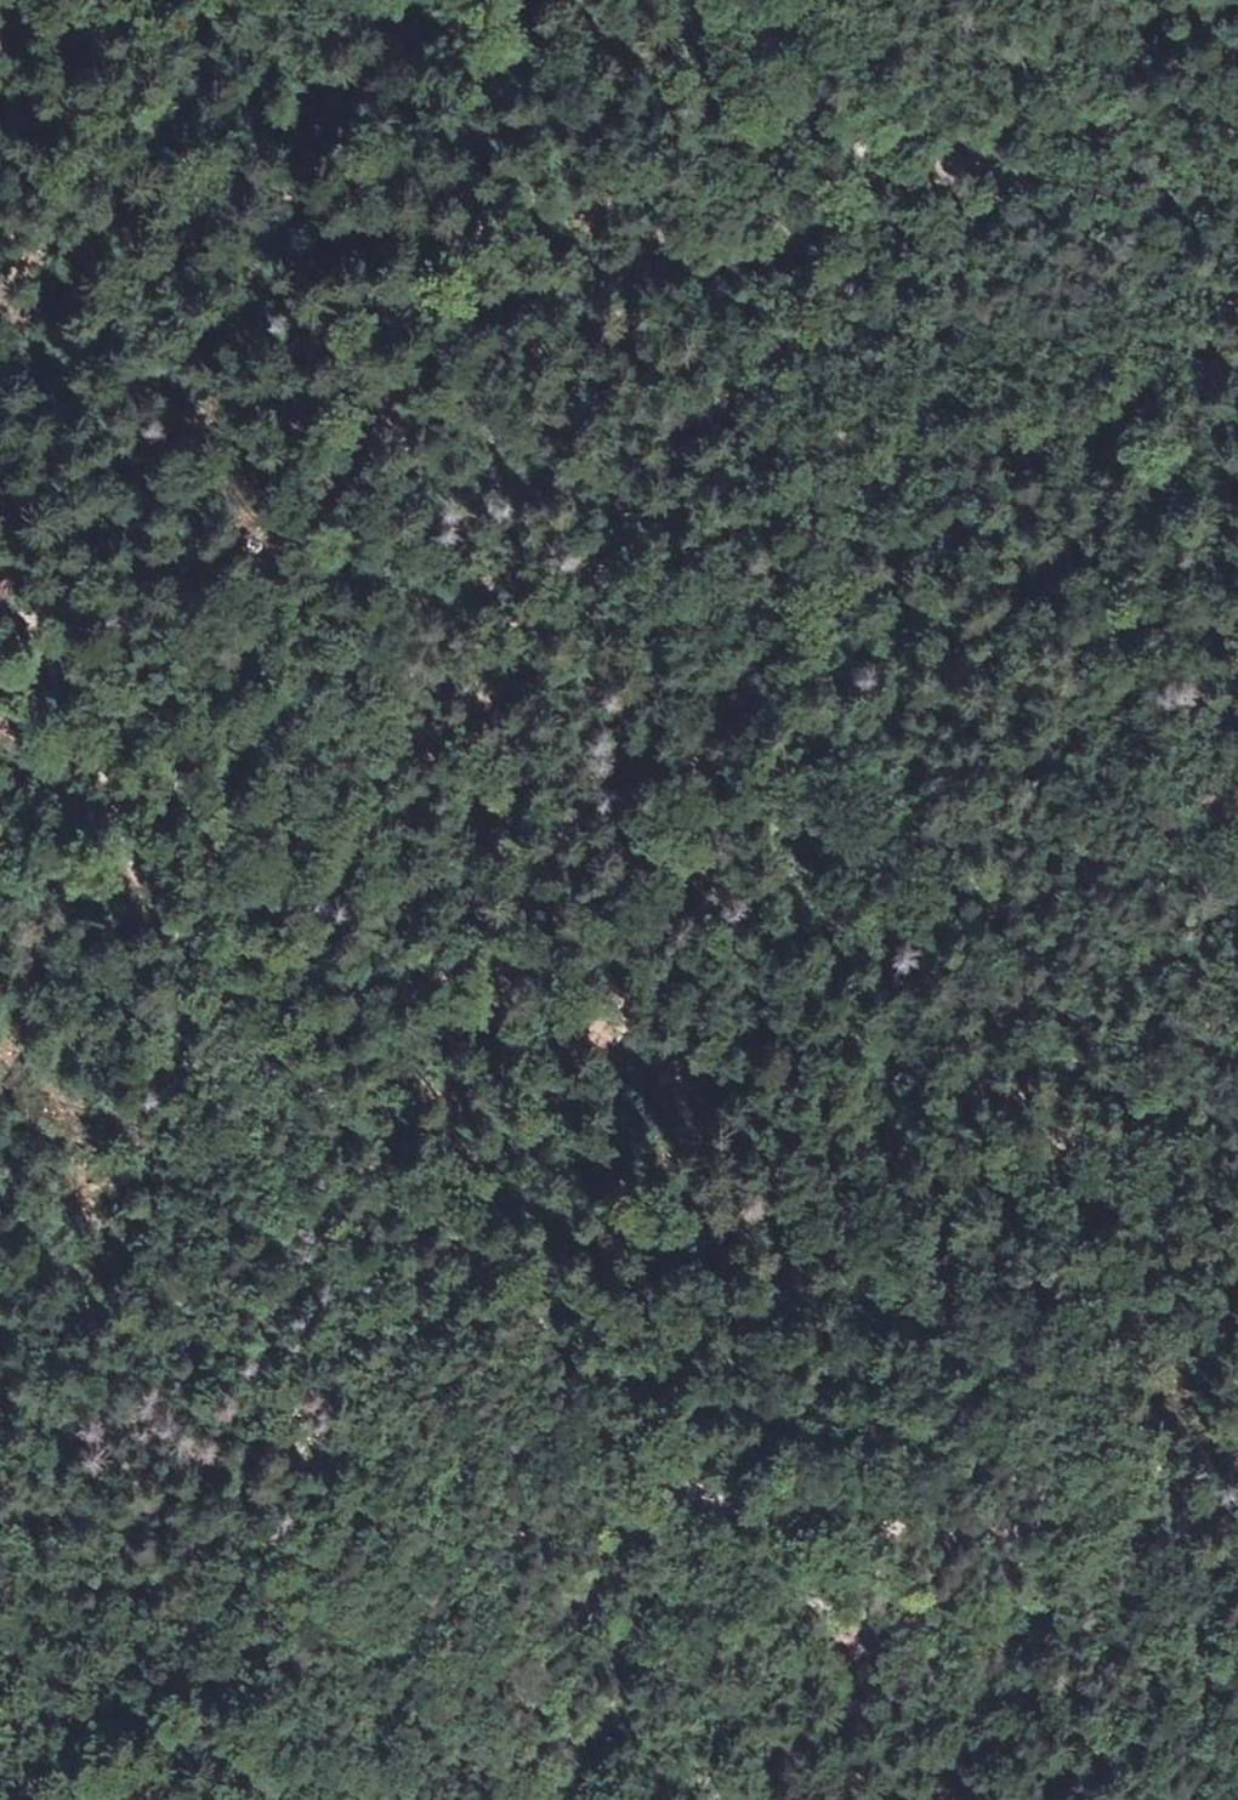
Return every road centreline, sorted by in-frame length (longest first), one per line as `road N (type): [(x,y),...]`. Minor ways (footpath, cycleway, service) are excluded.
road 1 (track): [(0,551),(62,679),(93,767),(194,927),(300,1061),(555,1312),(666,1465)]
road 2 (track): [(694,1505),(835,1529),(949,1525),(1148,1496)]

